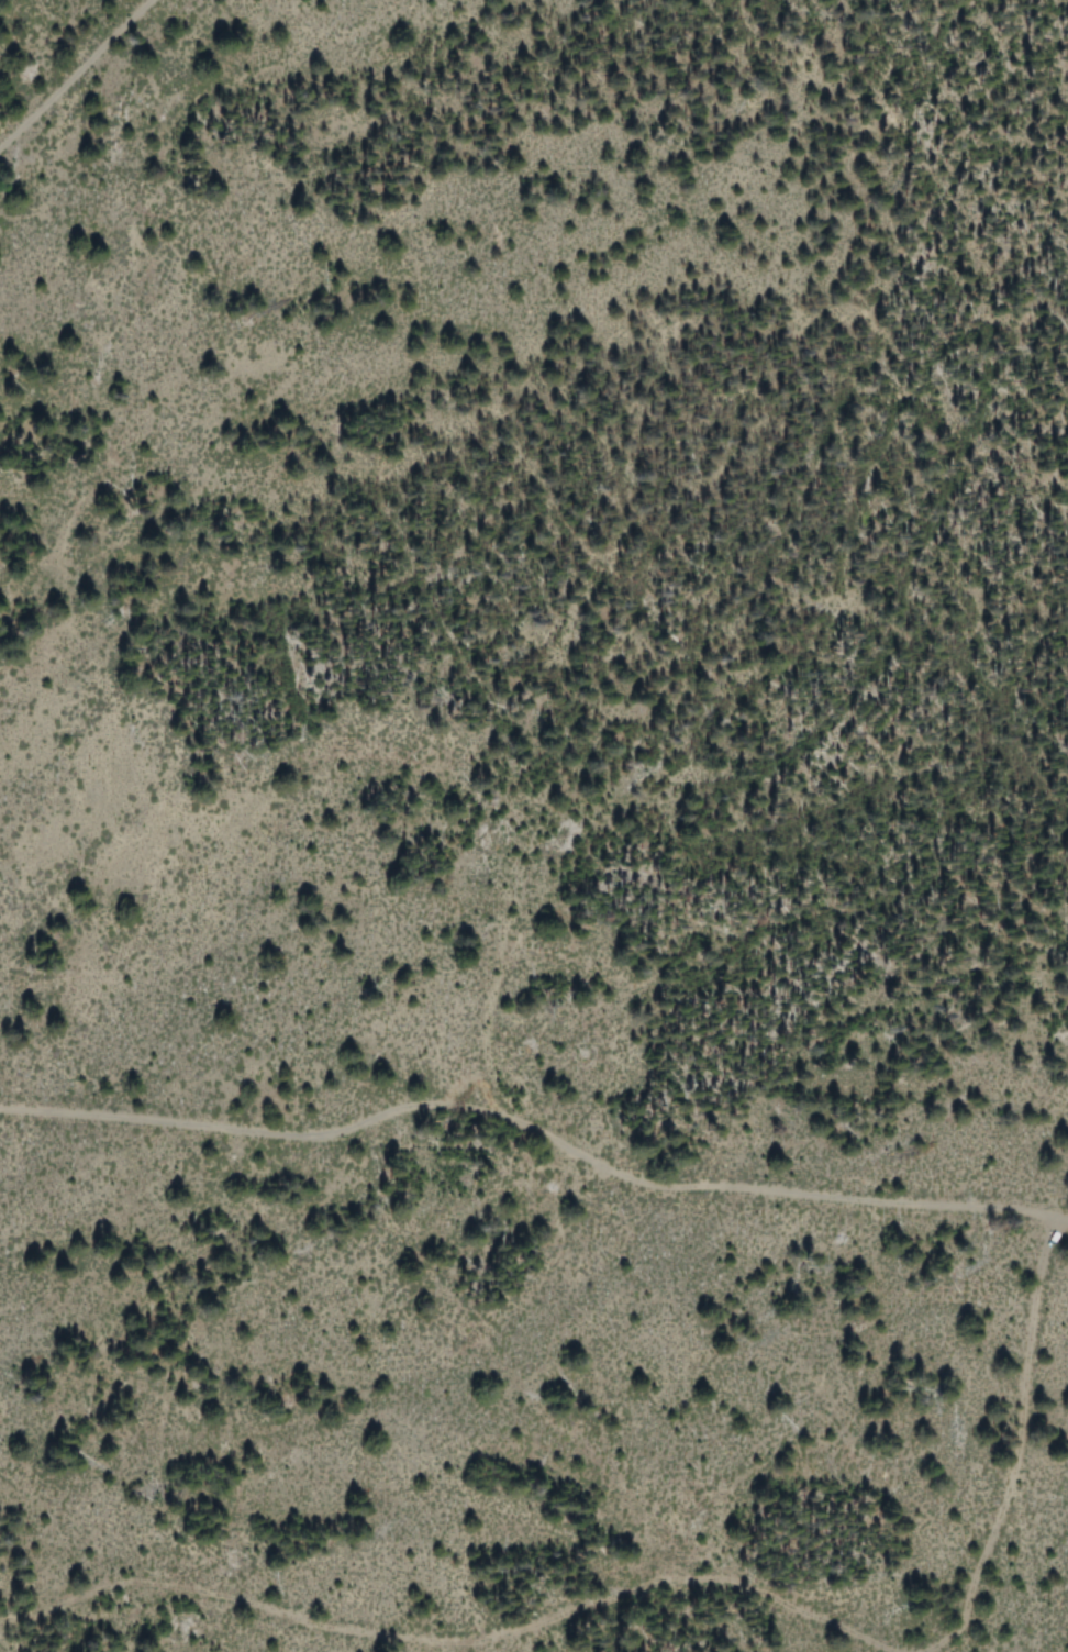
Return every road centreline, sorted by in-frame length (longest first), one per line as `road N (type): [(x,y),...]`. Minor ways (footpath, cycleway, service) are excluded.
road 1 (track): [(1067,1220),(646,1184),(608,1174),(537,1128),(447,1106),(392,1109),(320,1134),(0,1110)]

